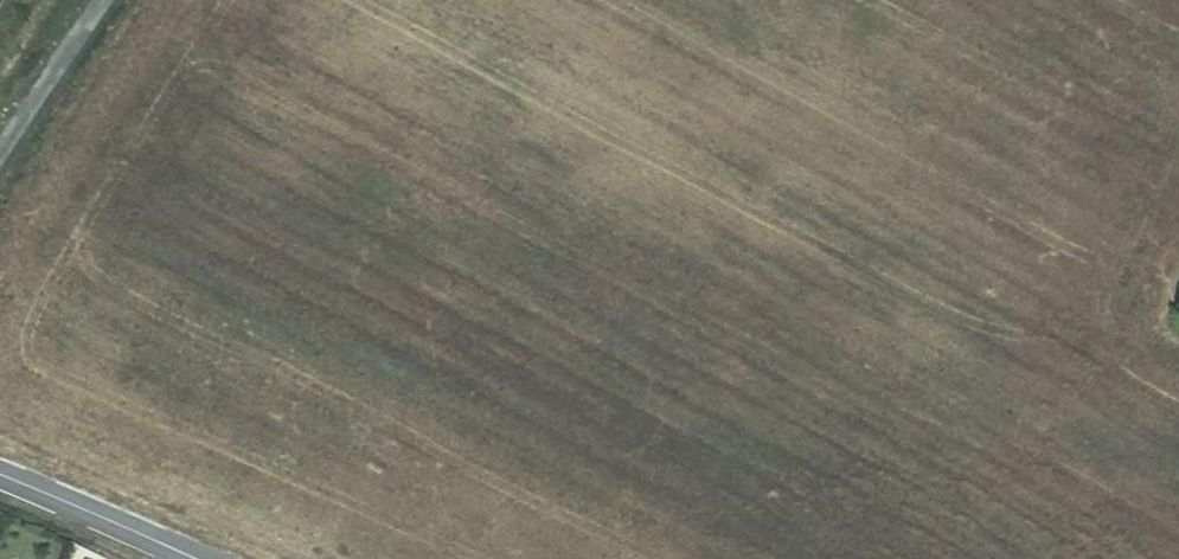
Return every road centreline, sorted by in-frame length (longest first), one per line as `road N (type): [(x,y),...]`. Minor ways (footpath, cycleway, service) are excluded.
road 1 (tertiary): [(0,474),(186,553)]
road 2 (unclassified): [(0,154),(103,0)]

